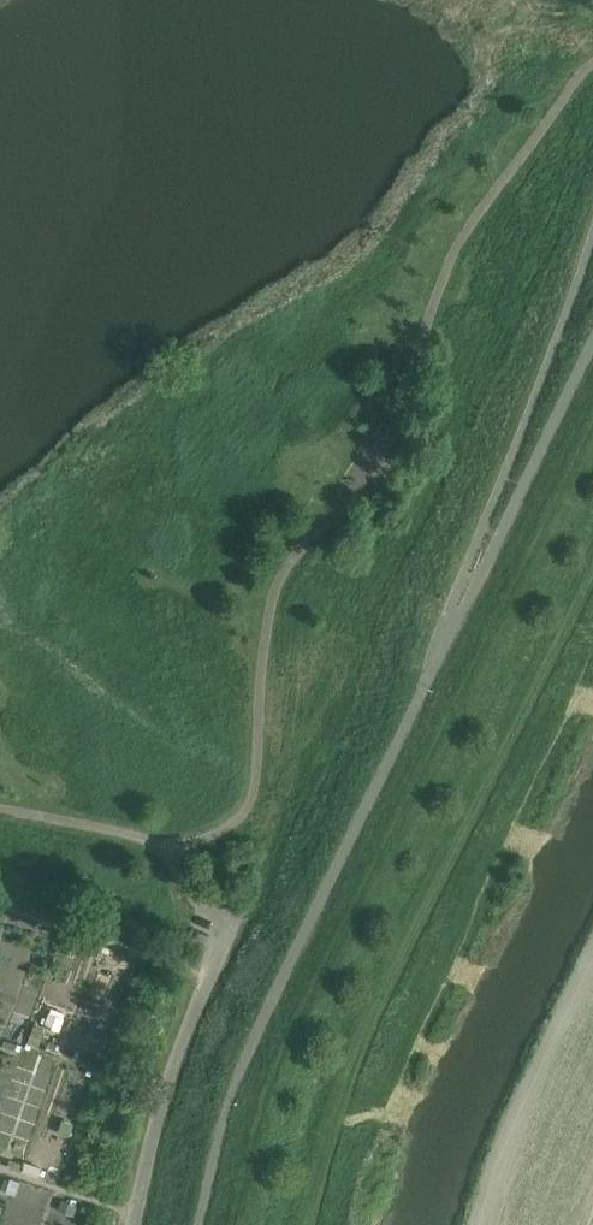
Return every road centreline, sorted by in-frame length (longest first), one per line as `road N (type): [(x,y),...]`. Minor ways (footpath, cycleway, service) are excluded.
road 1 (unclassified): [(199,1224),(243,1060),(445,644)]
road 2 (unclassified): [(445,644),(457,587),(537,398),(592,221)]
road 3 (unclassified): [(445,644),(592,339)]
road 4 (unclassified): [(127,1224),(224,904)]

